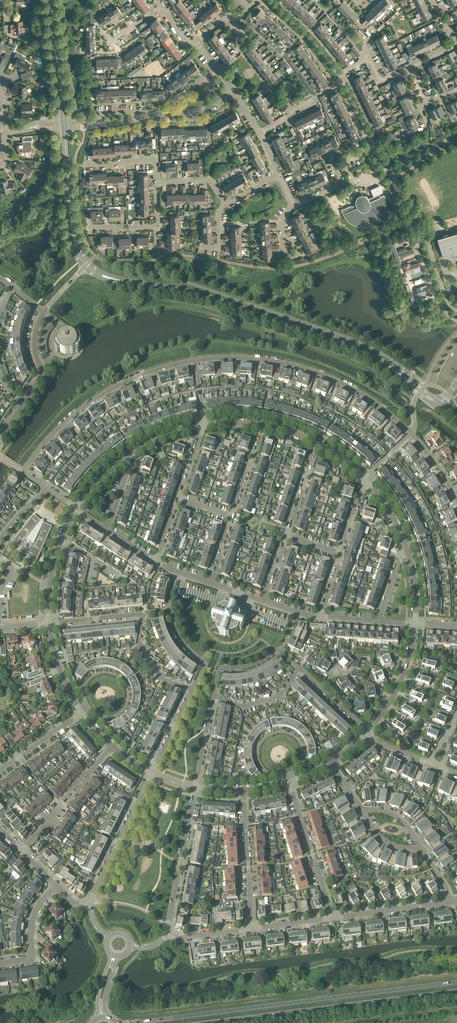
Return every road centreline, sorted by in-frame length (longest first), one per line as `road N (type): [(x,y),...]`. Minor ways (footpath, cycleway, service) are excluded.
road 1 (tertiary): [(439,406),(352,347),(208,298),(111,279),(86,265)]
road 2 (primary): [(456,983),(134,1022)]
road 3 (primary): [(213,1022),(456,992)]
road 4 (residential): [(411,433),(364,395),(313,371),(255,359),(195,360)]
road 5 (residential): [(195,360),(100,396),(23,472)]
road 6 (residential): [(153,773),(205,665),(182,641),(170,611)]
road 7 (residential): [(263,601),(317,444)]
road 8 (residential): [(210,583),(263,426)]
road 9 (residential): [(166,934),(196,787)]
road 10 (residential): [(90,905),(153,773)]
road 11 (residential): [(320,617),(364,479)]
road 12 (residential): [(156,562),(203,426)]
road 13 (tertiary): [(86,265),(71,230),(64,125)]
road 14 (residential): [(332,918),(289,782)]
road 15 (residential): [(17,851),(113,747)]
road 16 (residential): [(0,439),(41,377),(34,340),(42,313)]
road 17 (residential): [(251,929),(243,790)]
road 18 (residential): [(262,133),(369,57)]
road 19 (tertiary): [(64,125),(52,0)]
road 20 (residential): [(49,624),(170,611)]
road 21 (residential): [(366,733),(400,683),(416,624)]
road 22 (residential): [(76,509),(54,562),(49,624)]

